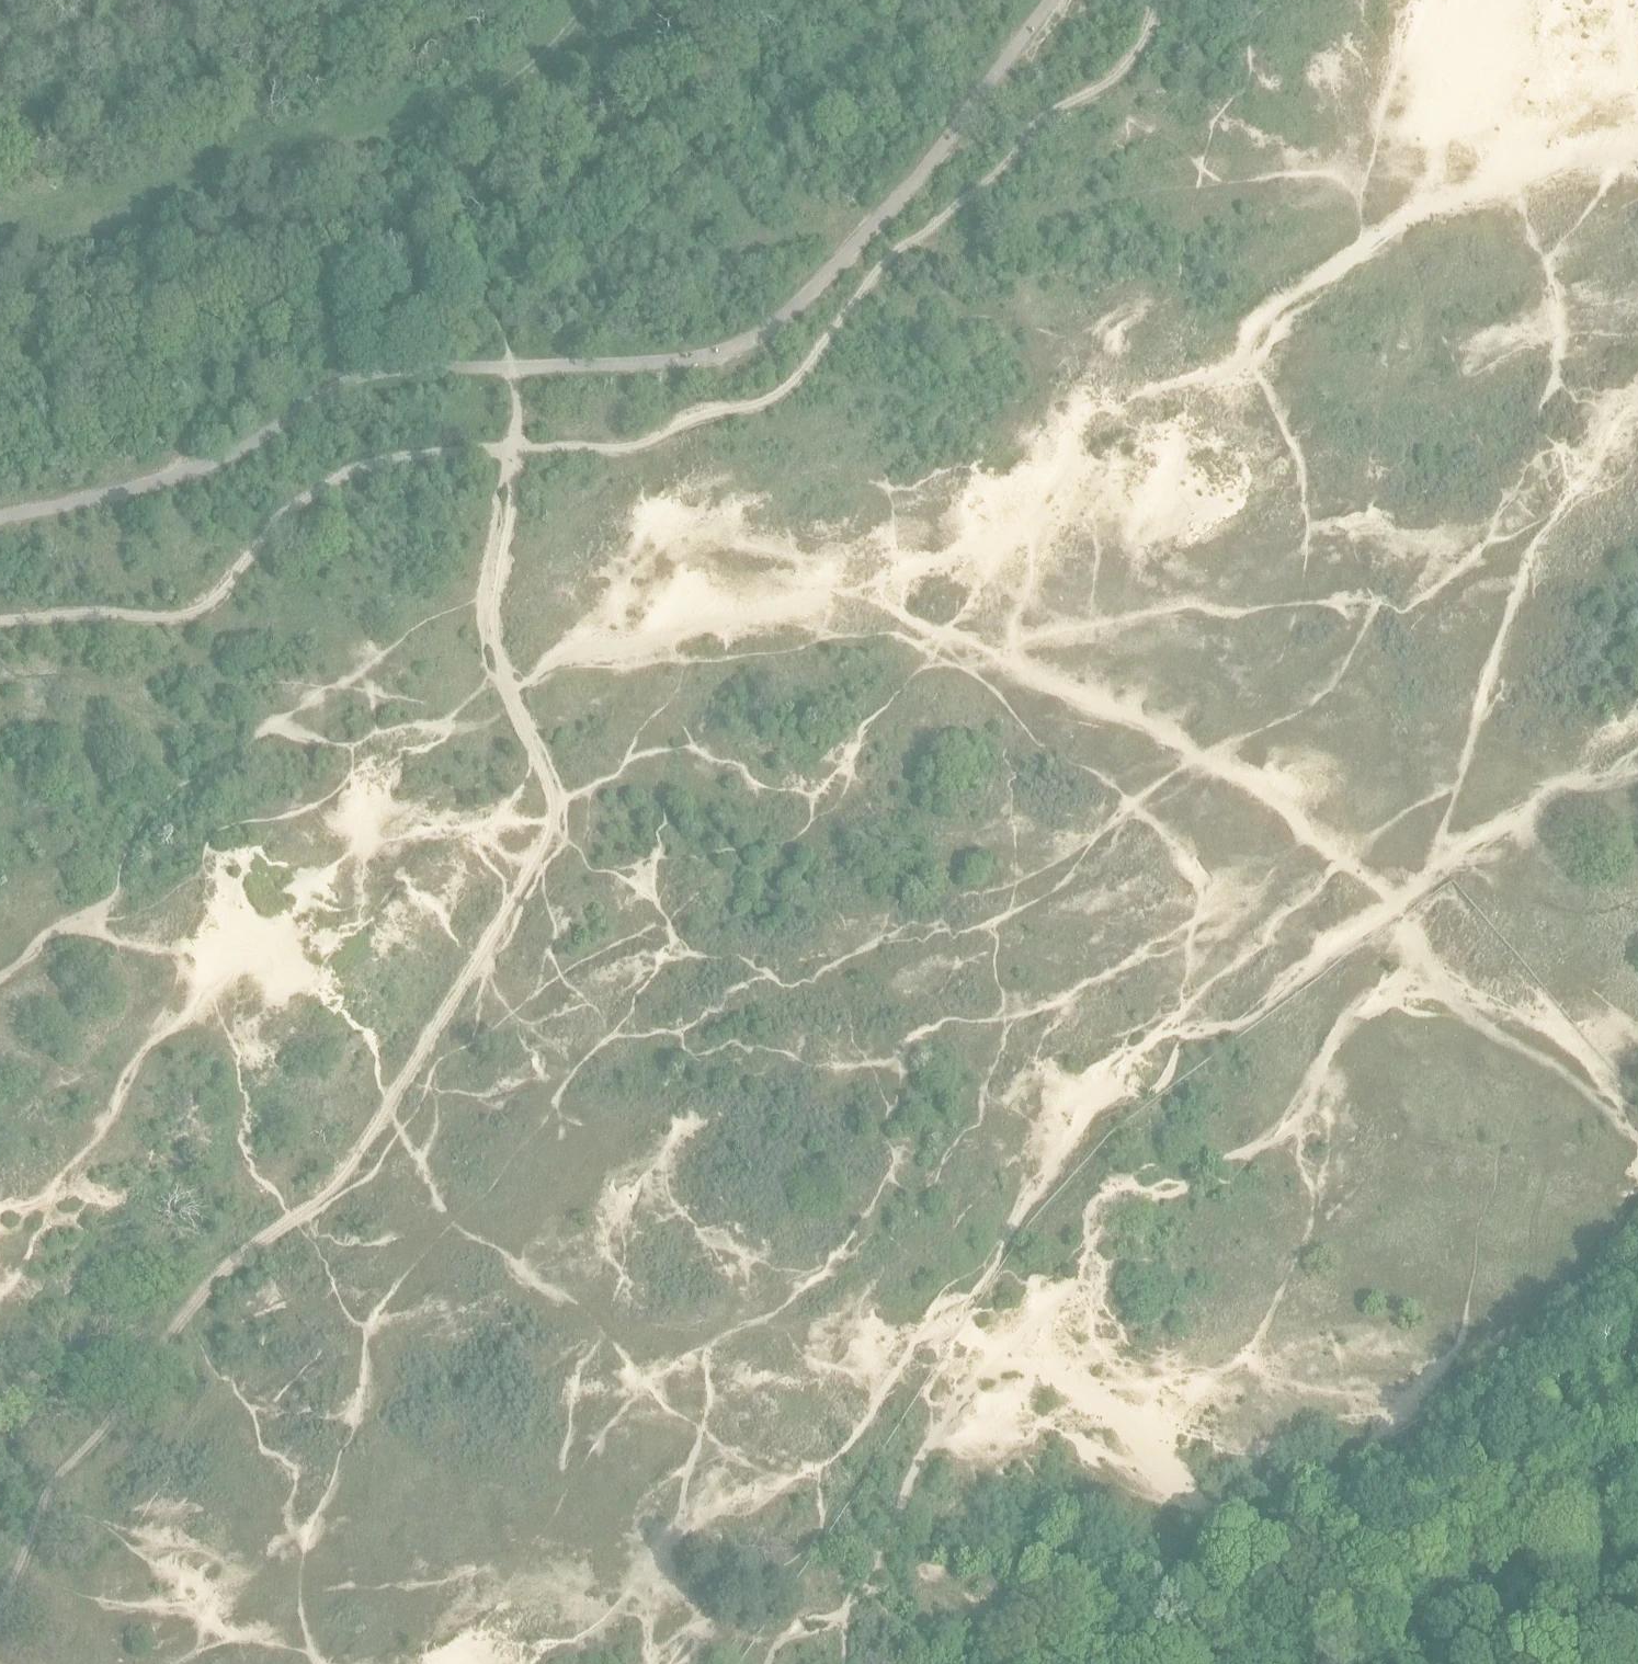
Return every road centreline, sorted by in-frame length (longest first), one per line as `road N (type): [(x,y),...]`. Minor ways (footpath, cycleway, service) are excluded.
road 1 (track): [(0,272),(514,103),(549,74),(586,0)]

